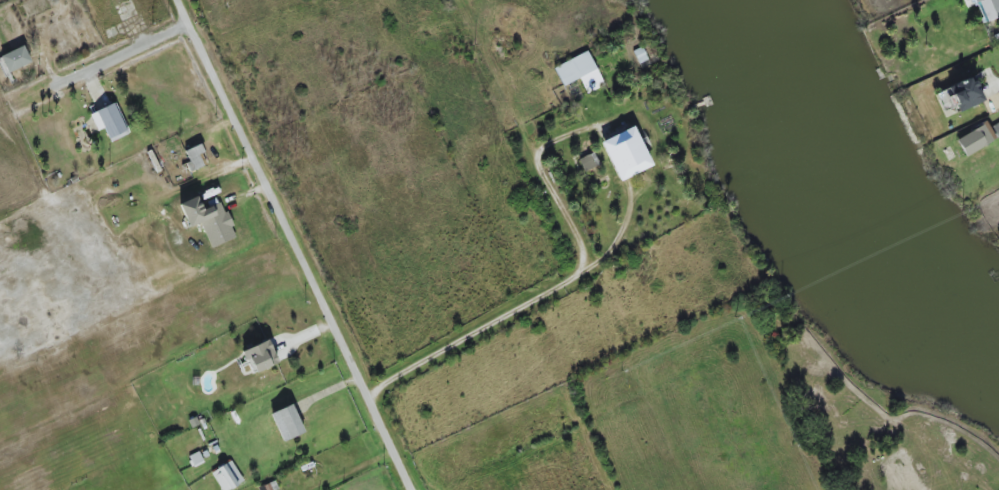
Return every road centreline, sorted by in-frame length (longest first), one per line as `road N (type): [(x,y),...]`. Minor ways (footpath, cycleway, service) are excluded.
road 1 (residential): [(177,0),(412,489)]
road 2 (residential): [(367,395),(578,274),(583,257),(573,226),(537,163)]

